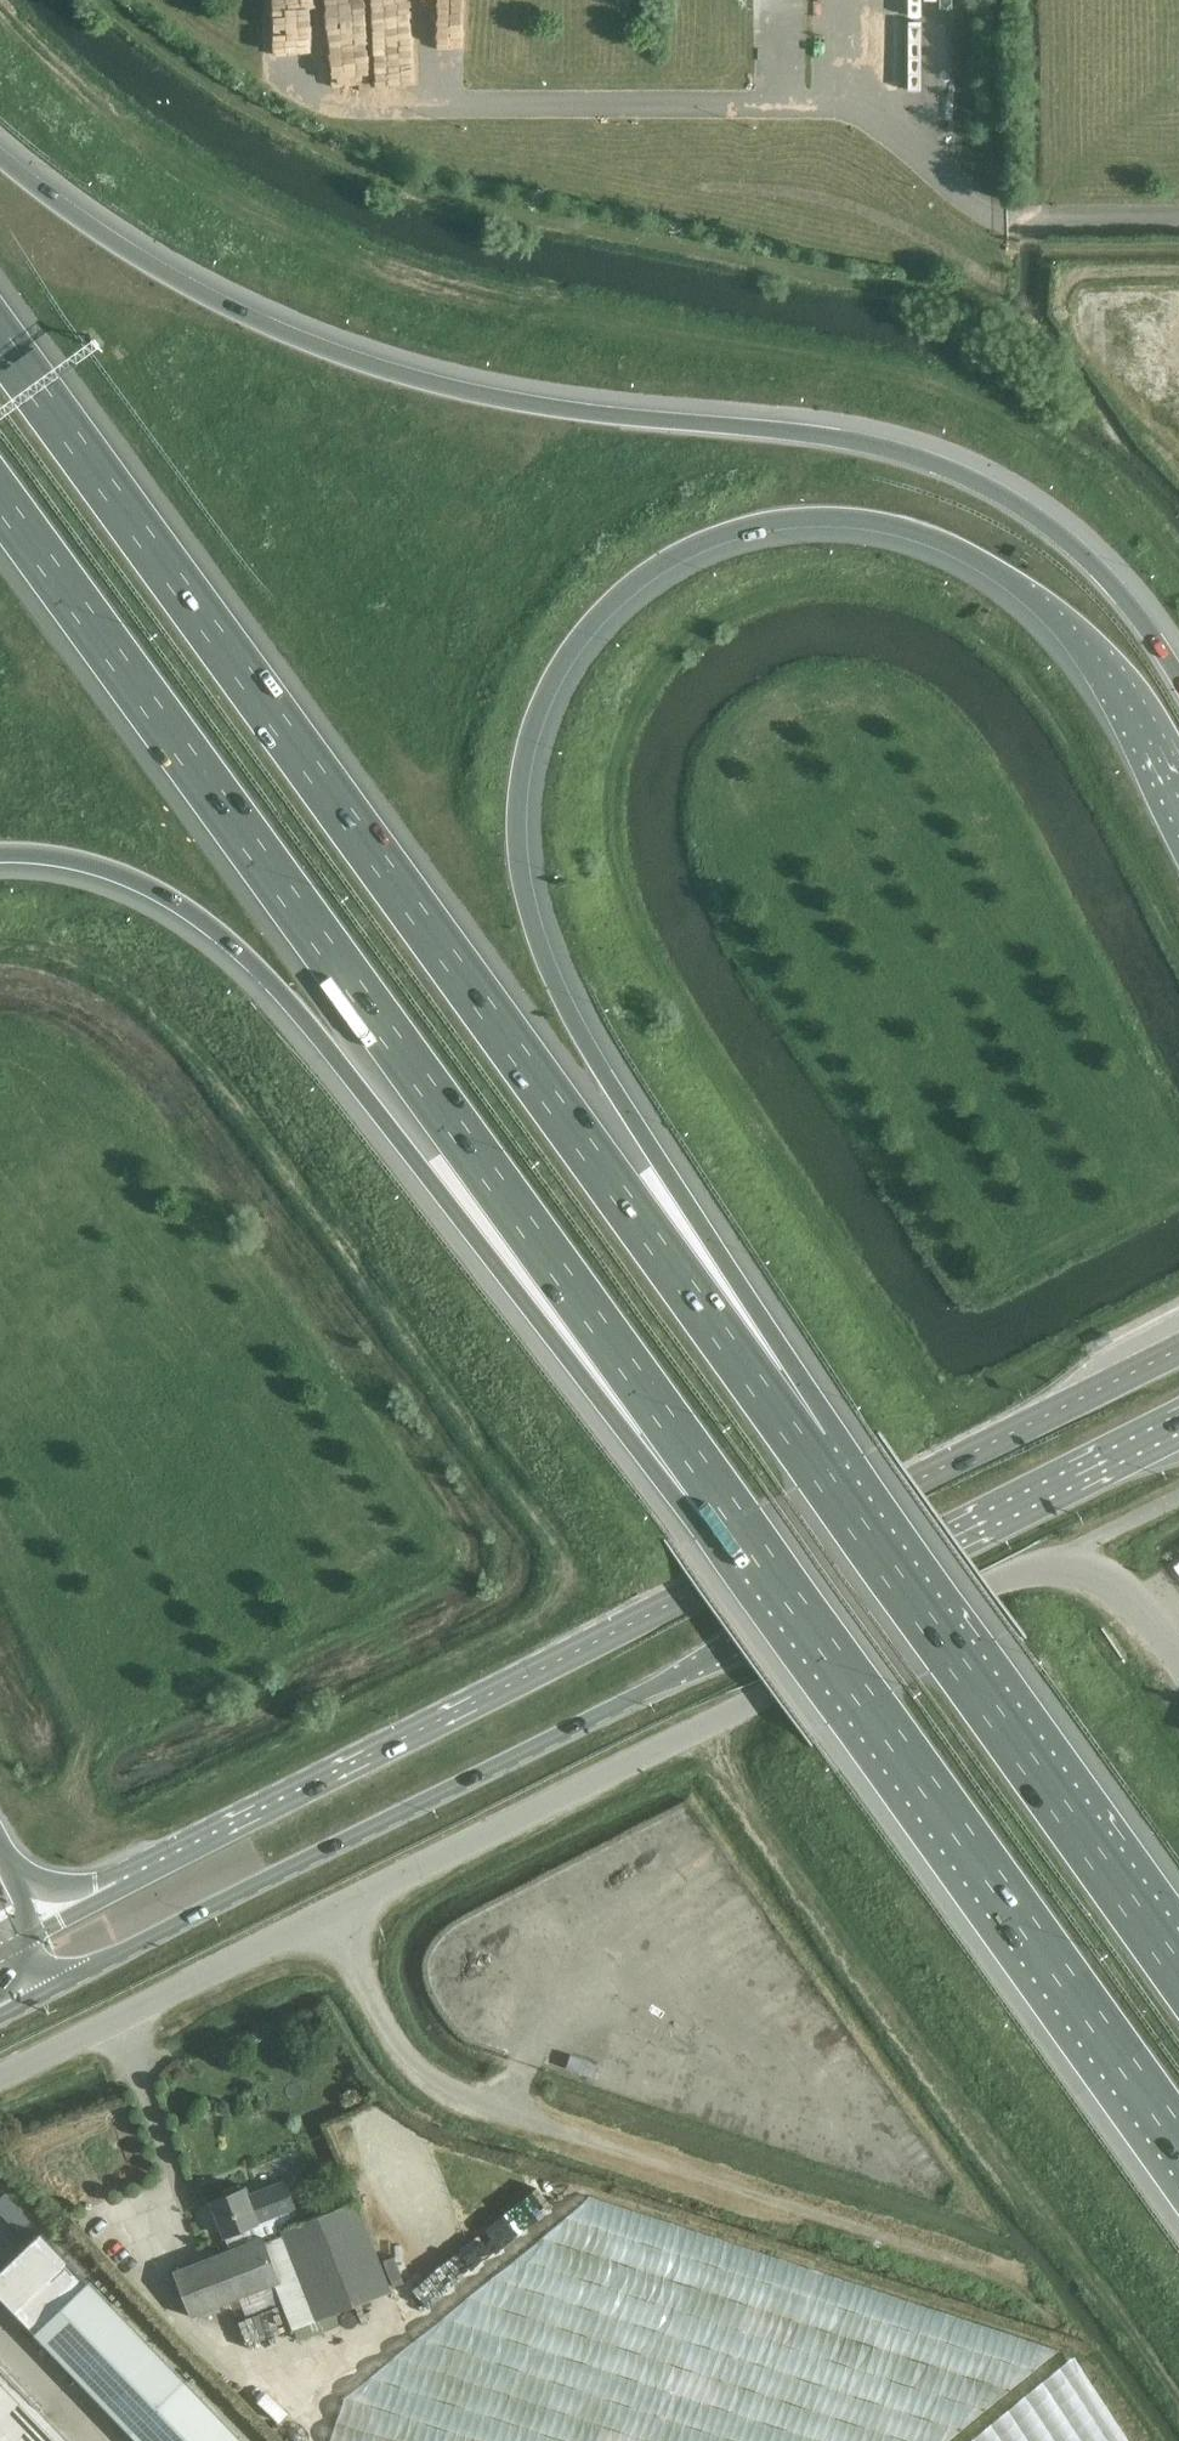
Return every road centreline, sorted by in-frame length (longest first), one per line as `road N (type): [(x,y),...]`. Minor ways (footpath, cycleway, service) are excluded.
road 1 (motorway): [(802,1445),(799,1379),(565,1003),(531,915),(515,830),(529,738),(575,641),(649,574),(717,533),(800,517),(903,528),(983,564),(1061,617),(1095,656),(1178,810)]
road 2 (motorway): [(802,1445),(0,345)]
road 3 (motorway): [(1178,680),(1146,625),(1085,556),(999,492),(944,467),(776,428),(481,396),(396,376),(215,308),(103,245),(0,157)]
road 4 (secondary): [(1178,1349),(34,1935)]
road 5 (secondary): [(39,1995),(1178,1424)]
road 6 (motorway): [(0,505),(729,1506)]
road 7 (residential): [(0,2077),(970,1593),(1060,1561)]
road 8 (motorway): [(0,851),(50,854),(132,877),(218,929),(313,1028),(621,1422),(729,1506)]
road 9 (track): [(706,1725),(802,1900),(1178,2402)]
road 10 (motorway): [(729,1506),(1178,2139)]
road 11 (motorway): [(1178,1976),(802,1445)]
road 12 (residential): [(1178,1661),(1142,1608),(1110,1579),(1060,1561)]

